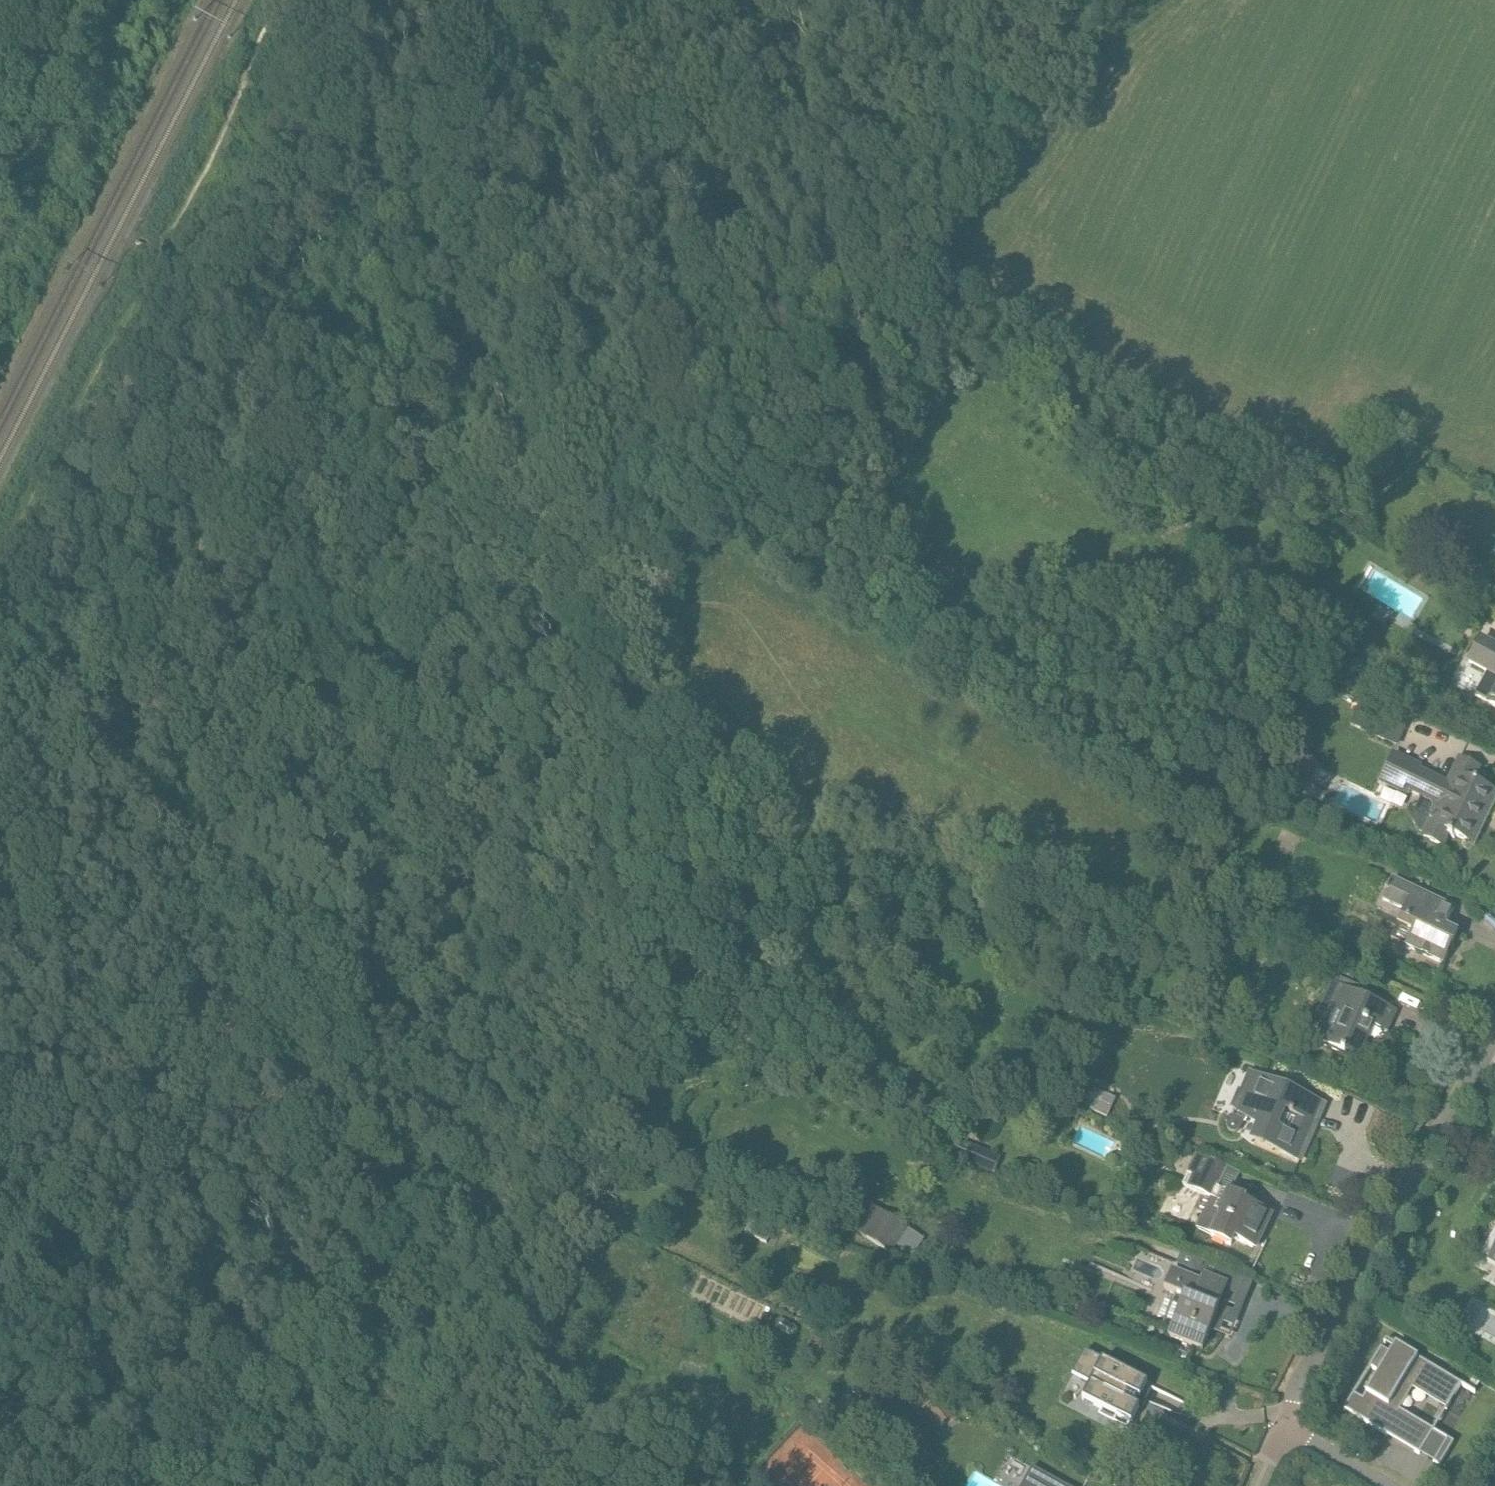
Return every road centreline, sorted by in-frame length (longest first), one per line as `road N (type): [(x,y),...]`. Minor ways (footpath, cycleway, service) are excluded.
road 1 (residential): [(1290,1430),(1336,1324),(1494,1041)]

